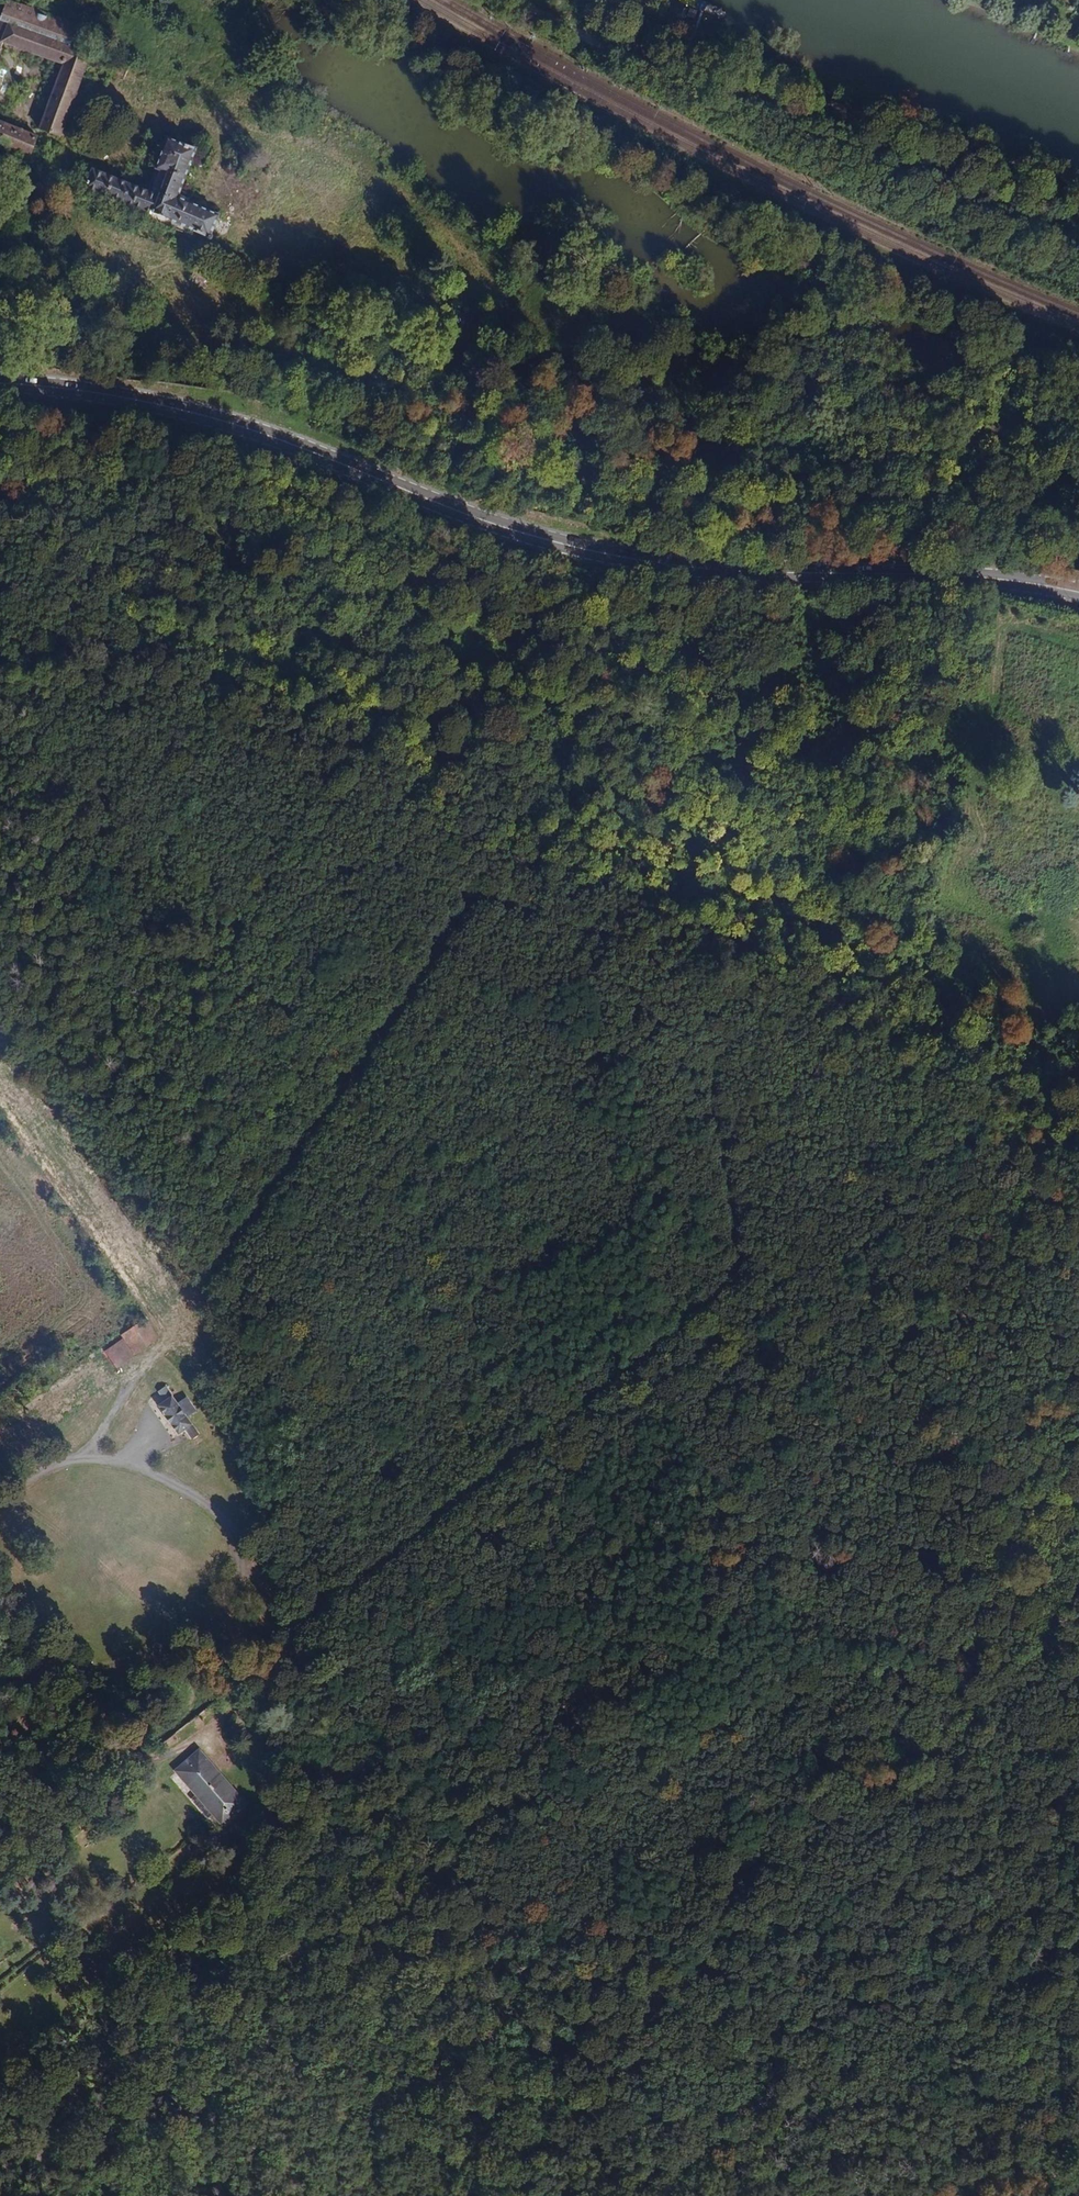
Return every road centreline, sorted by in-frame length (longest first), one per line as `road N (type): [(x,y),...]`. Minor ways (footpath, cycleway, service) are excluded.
road 1 (primary): [(0,382),(99,393),(233,423),(498,526),(606,554),(708,570),(927,573),(1078,592)]
road 2 (track): [(1078,243),(820,129),(675,80),(510,0)]

